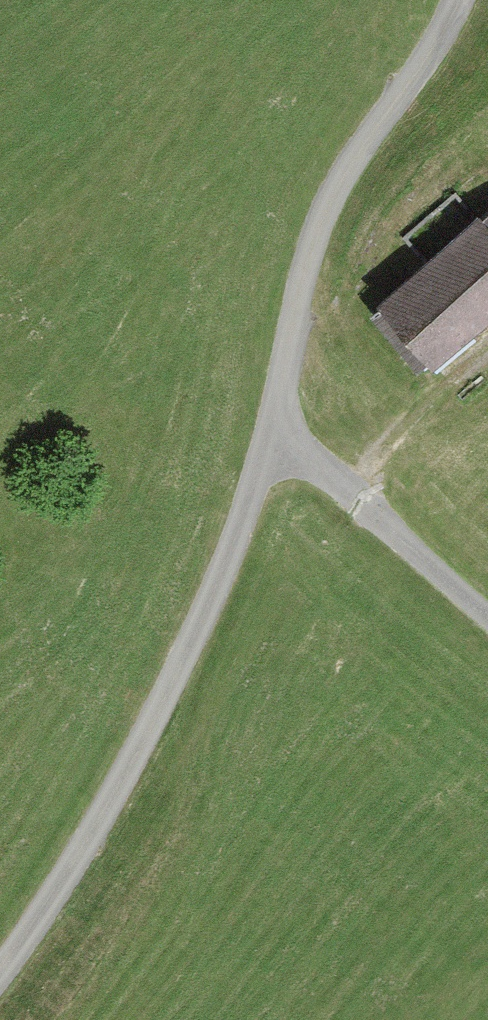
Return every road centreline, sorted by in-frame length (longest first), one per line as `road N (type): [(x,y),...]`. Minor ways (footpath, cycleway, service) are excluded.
road 1 (residential): [(0,972),(169,691),(205,616),(274,427)]
road 2 (residential): [(274,427),(324,217),(458,0)]
road 3 (residential): [(487,613),(274,427)]

